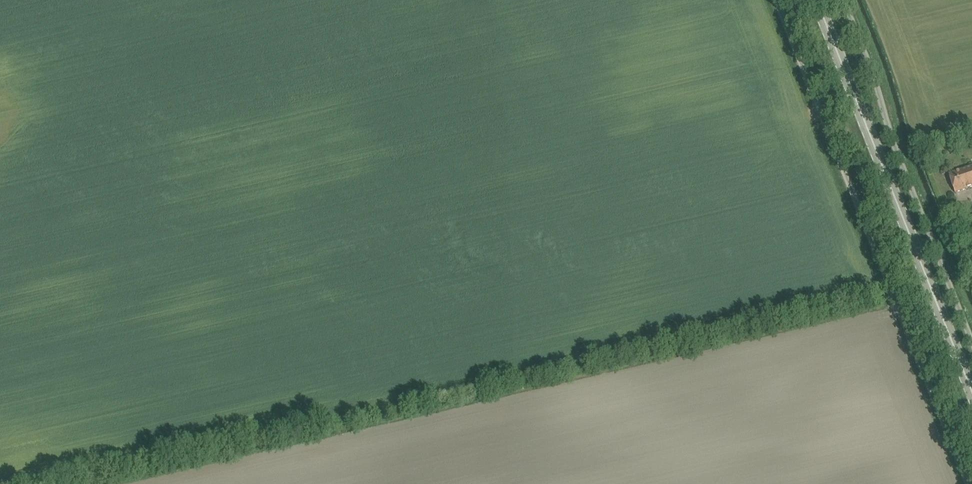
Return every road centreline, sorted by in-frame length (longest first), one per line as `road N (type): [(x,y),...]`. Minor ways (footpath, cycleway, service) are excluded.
road 1 (unclassified): [(775,0),(968,483)]
road 2 (primary): [(971,390),(817,0)]
road 3 (unclassified): [(971,343),(841,0)]

